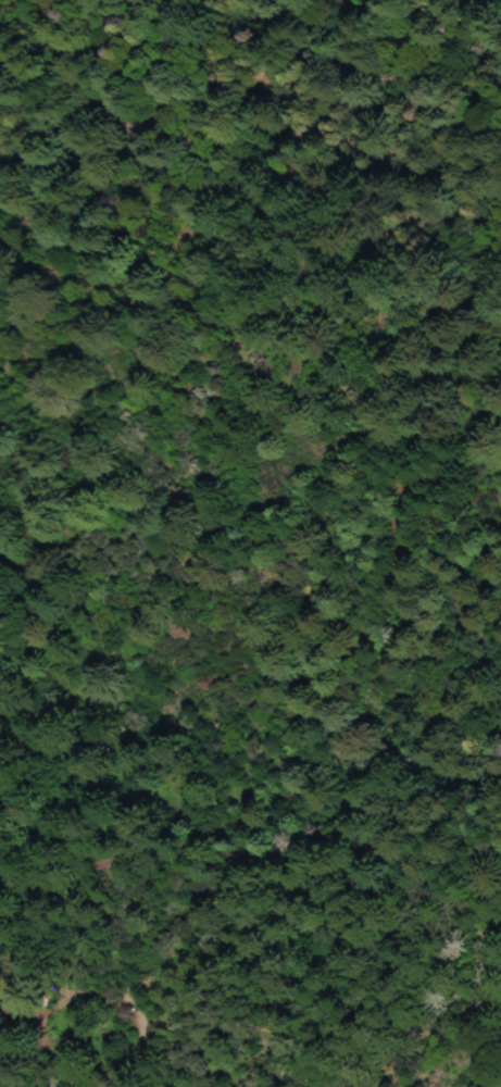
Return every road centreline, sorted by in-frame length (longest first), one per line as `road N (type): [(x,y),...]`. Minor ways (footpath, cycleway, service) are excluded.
road 1 (track): [(0,716),(28,715),(93,650),(134,532),(131,420),(187,387)]
road 2 (track): [(500,402),(414,502),(411,579),(489,621),(500,645)]

